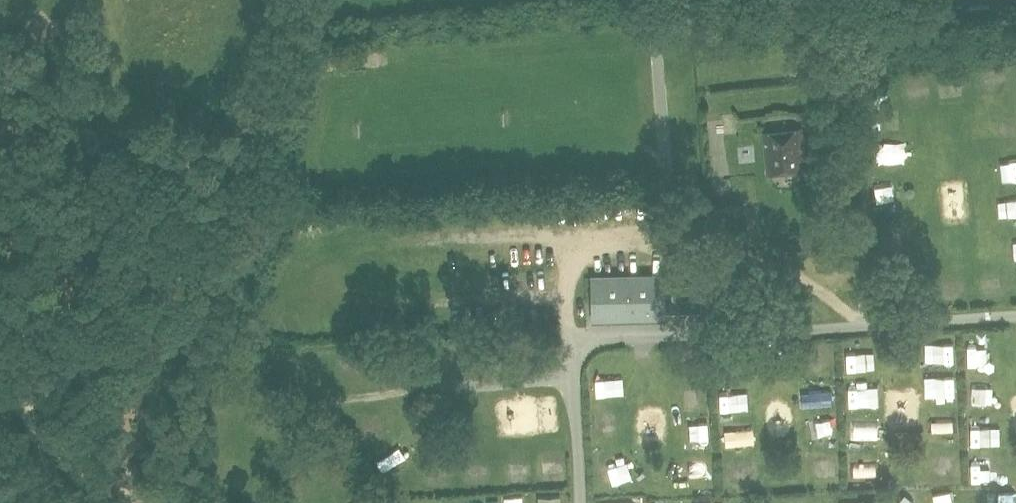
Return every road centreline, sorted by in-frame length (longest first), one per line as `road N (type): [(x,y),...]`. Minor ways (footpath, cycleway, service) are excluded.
road 1 (track): [(922,236),(919,125),(973,119),(984,251),(923,257)]
road 2 (track): [(901,324),(900,356),(880,367),(886,470),(926,471),(921,364)]
road 3 (track): [(774,332),(778,370),(759,385),(760,444),(804,443),(800,384)]
road 4 (track): [(395,393),(408,451),(481,449),(486,385)]
road 5 (track): [(0,385),(137,495)]
road 6 (track): [(311,502),(251,452),(247,401)]

